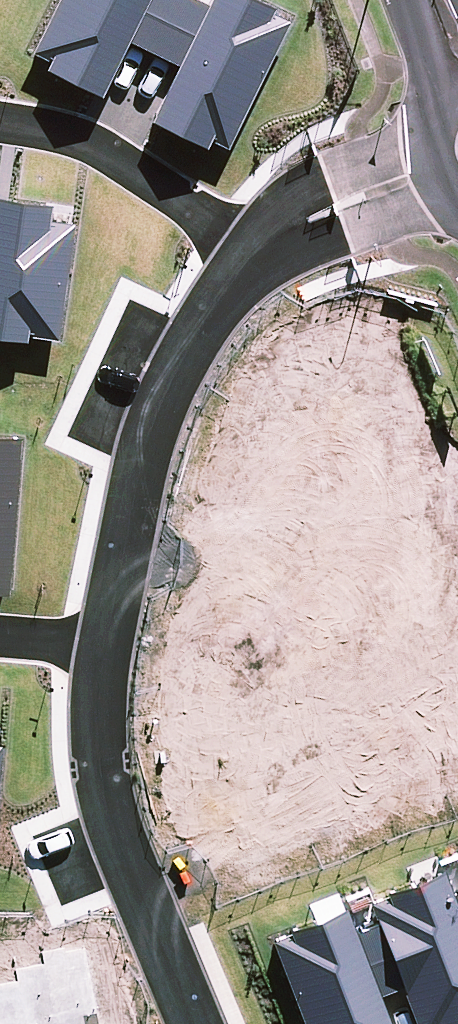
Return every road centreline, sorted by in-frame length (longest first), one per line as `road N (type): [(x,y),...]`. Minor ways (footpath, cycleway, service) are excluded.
road 1 (residential): [(106,643),(141,432),(207,306),(257,259)]
road 2 (residential): [(203,1023),(123,840),(104,745),(106,643)]
road 3 (residential): [(0,122),(67,131),(126,159),(257,259)]
road 4 (residential): [(257,259),(313,213),(431,174)]

